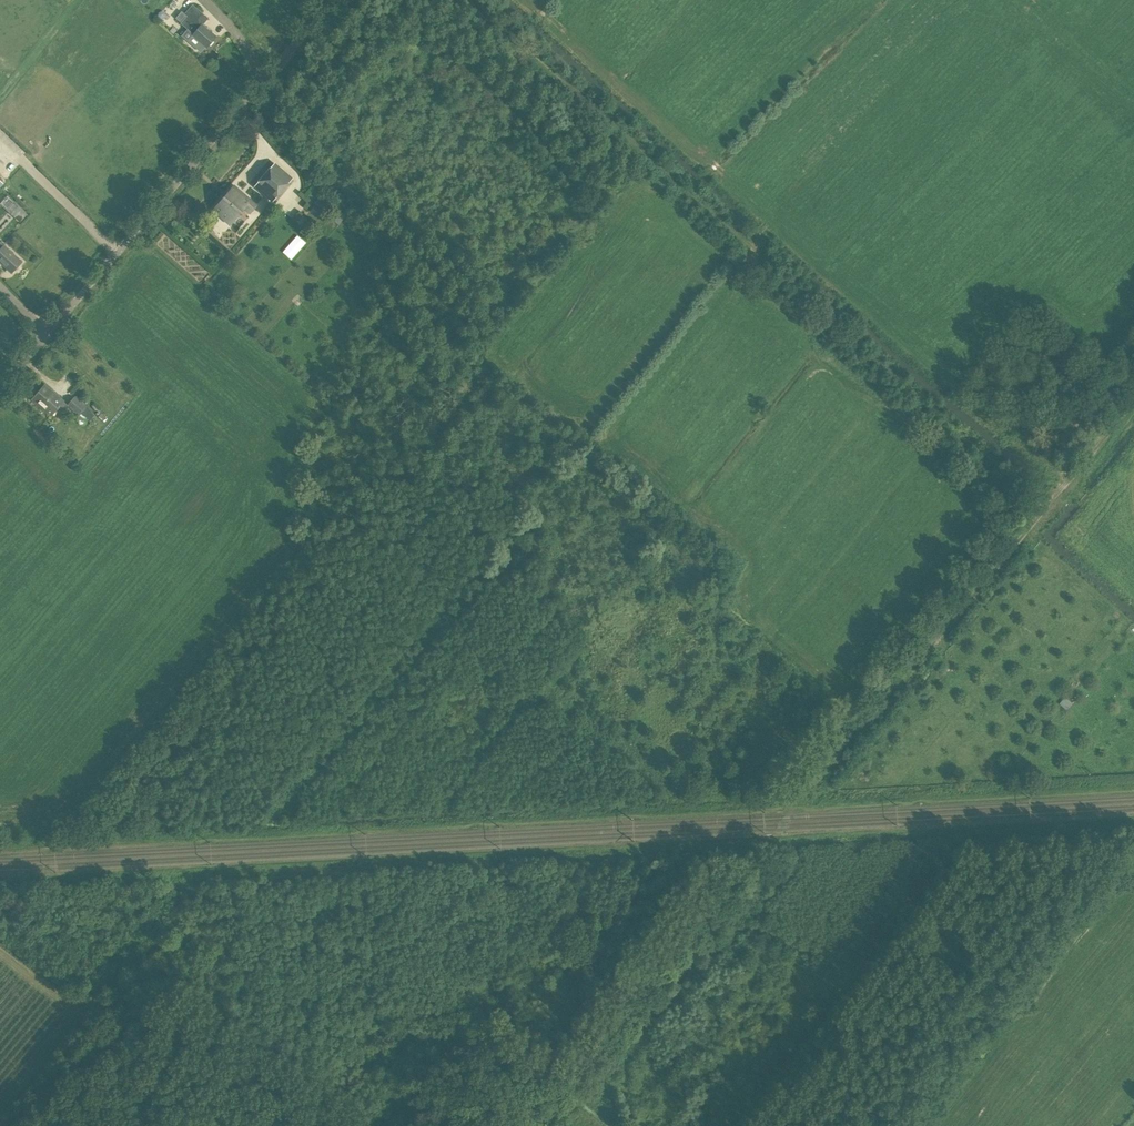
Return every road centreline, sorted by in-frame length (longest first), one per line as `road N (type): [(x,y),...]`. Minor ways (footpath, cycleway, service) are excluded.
road 1 (track): [(466,0),(1046,507)]
road 2 (unclassified): [(0,389),(332,0)]
road 3 (track): [(468,1125),(482,1111),(586,1073),(777,844)]
road 4 (track): [(806,800),(1046,507)]
road 5 (track): [(1046,507),(1133,399)]
road 6 (track): [(155,1125),(117,1077),(99,1003)]

